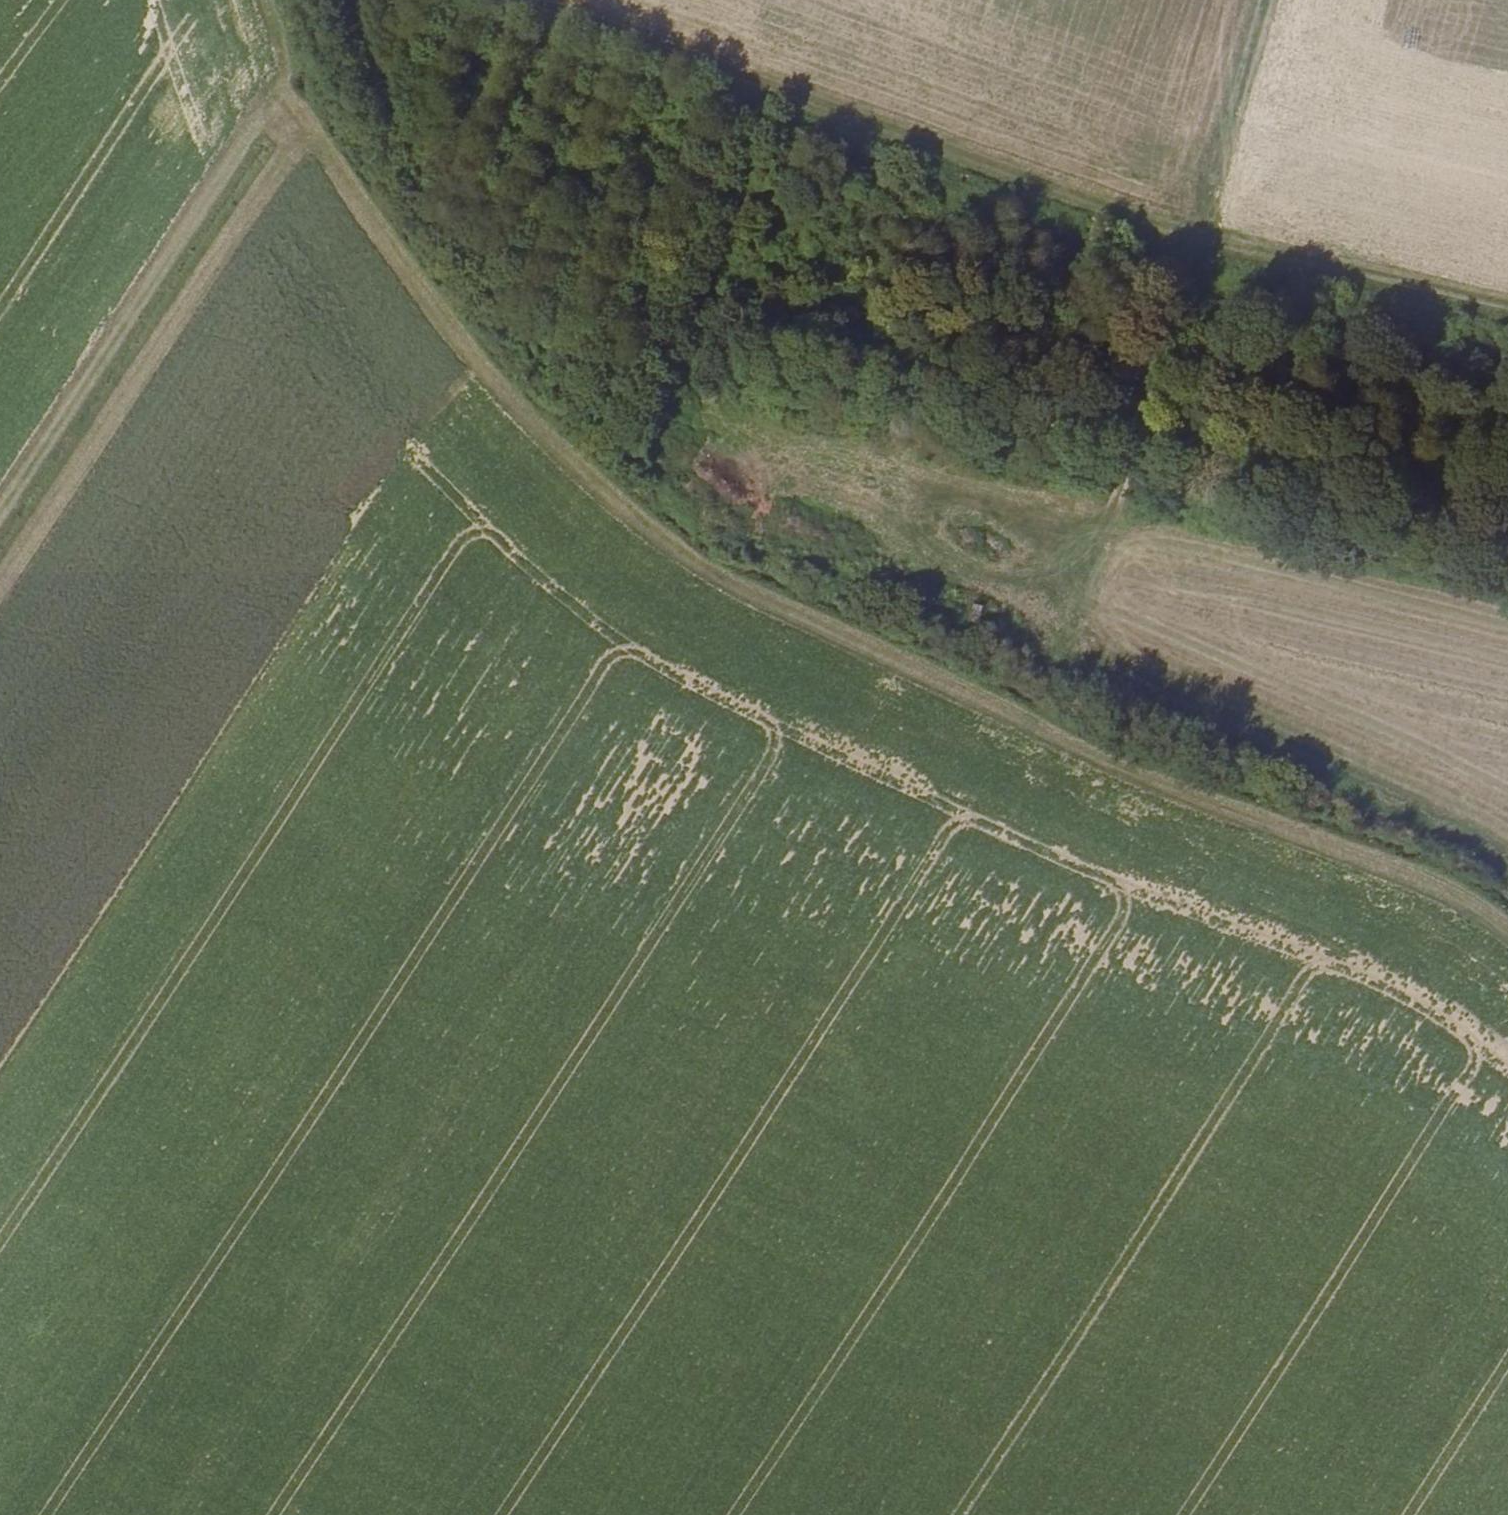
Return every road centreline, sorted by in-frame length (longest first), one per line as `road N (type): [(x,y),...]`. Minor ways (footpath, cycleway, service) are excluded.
road 1 (track): [(1260,0),(1061,695)]

